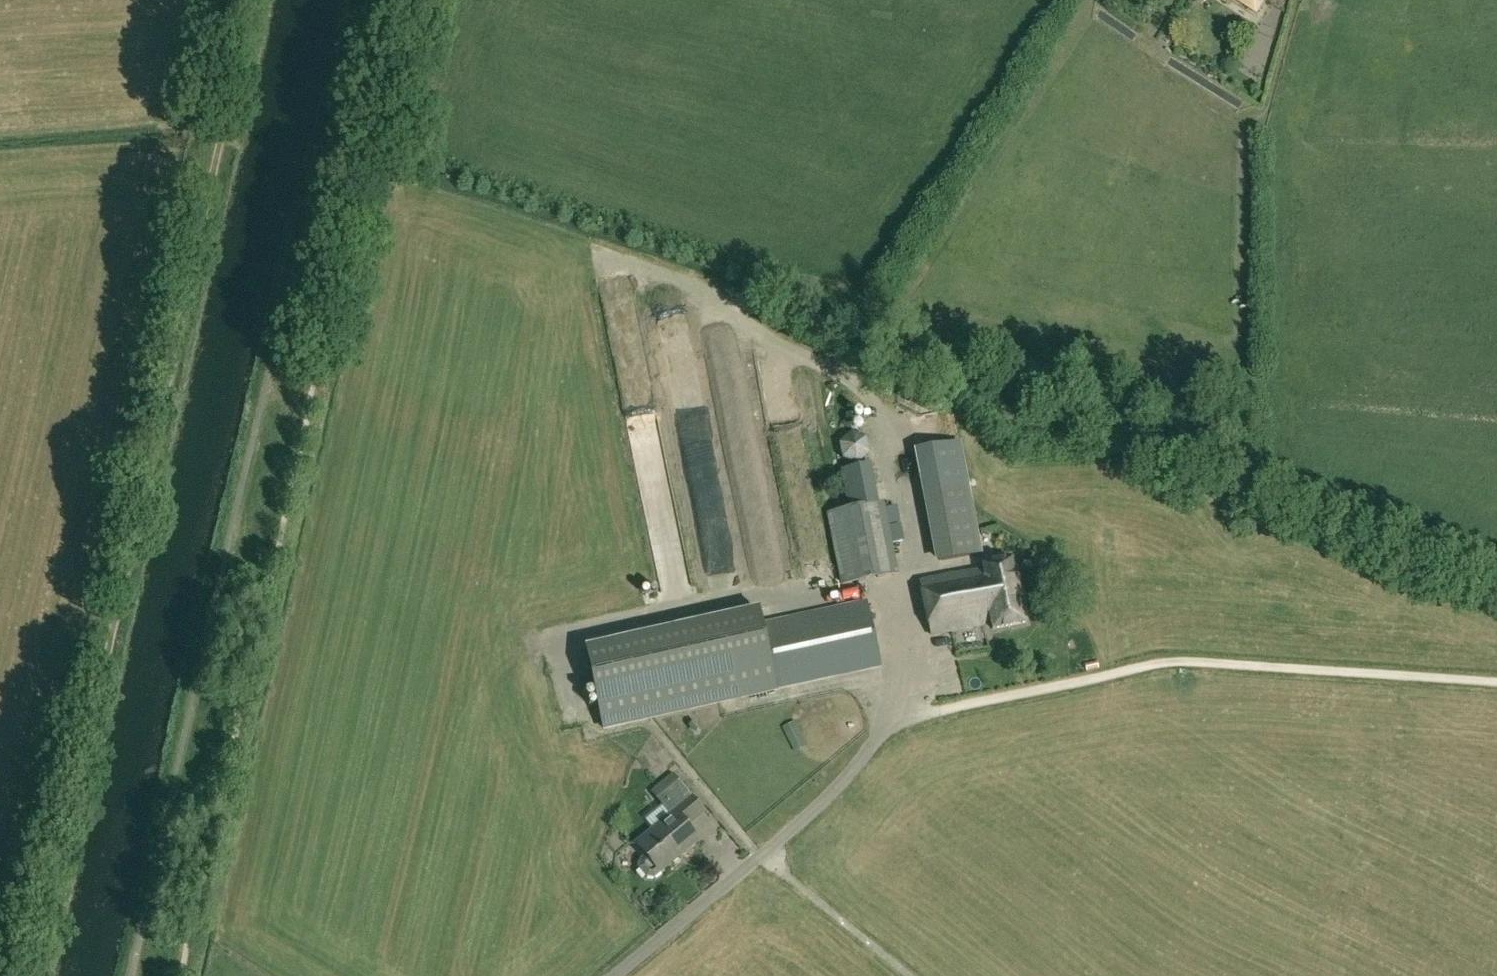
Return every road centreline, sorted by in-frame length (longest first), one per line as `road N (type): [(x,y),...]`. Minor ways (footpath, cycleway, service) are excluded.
road 1 (track): [(250,0),(30,975)]
road 2 (unclassified): [(615,975),(839,788),(889,727),(928,713)]

